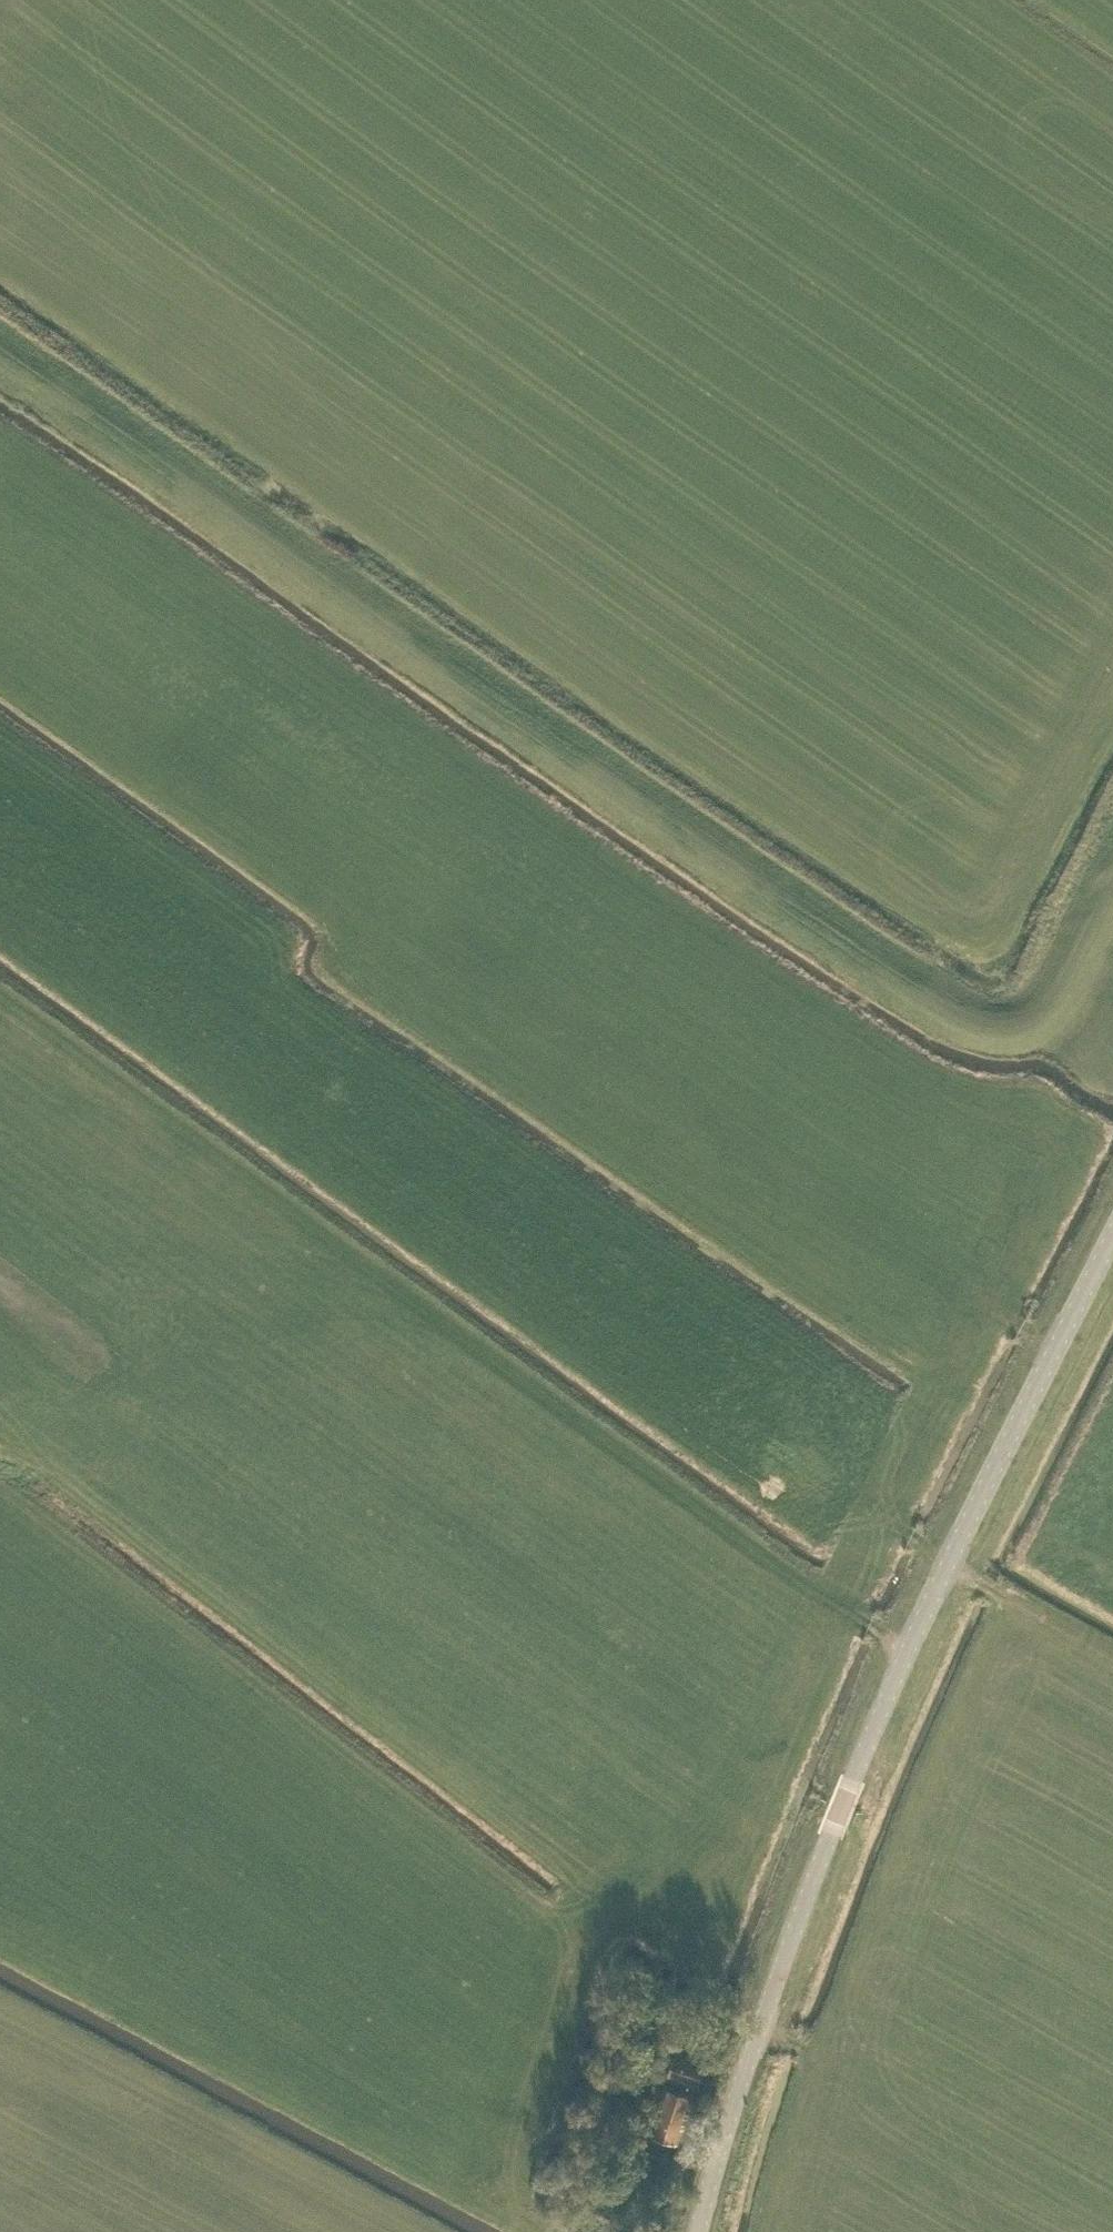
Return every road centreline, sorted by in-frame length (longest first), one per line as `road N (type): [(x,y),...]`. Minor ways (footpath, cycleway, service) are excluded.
road 1 (tertiary): [(698,2231),(753,2048),(840,1811),(946,1568),(1112,1238)]
road 2 (track): [(1112,1655),(946,1568)]

